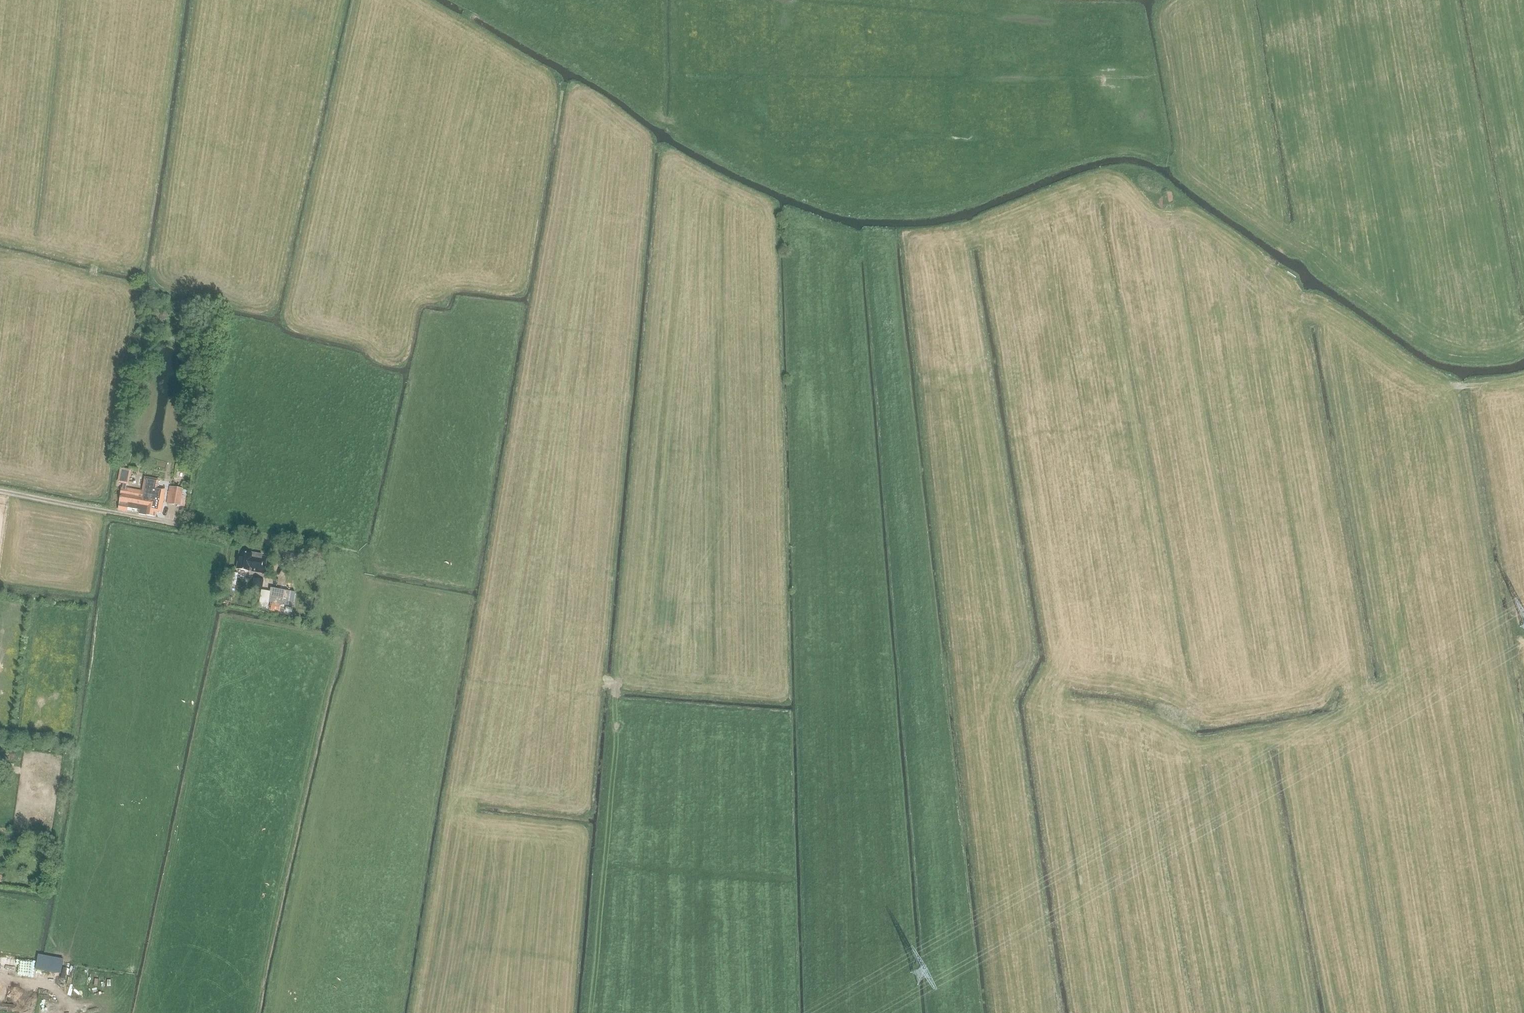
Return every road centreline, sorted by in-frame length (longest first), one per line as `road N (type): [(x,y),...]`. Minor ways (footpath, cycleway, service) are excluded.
road 1 (track): [(0,490),(238,536)]

